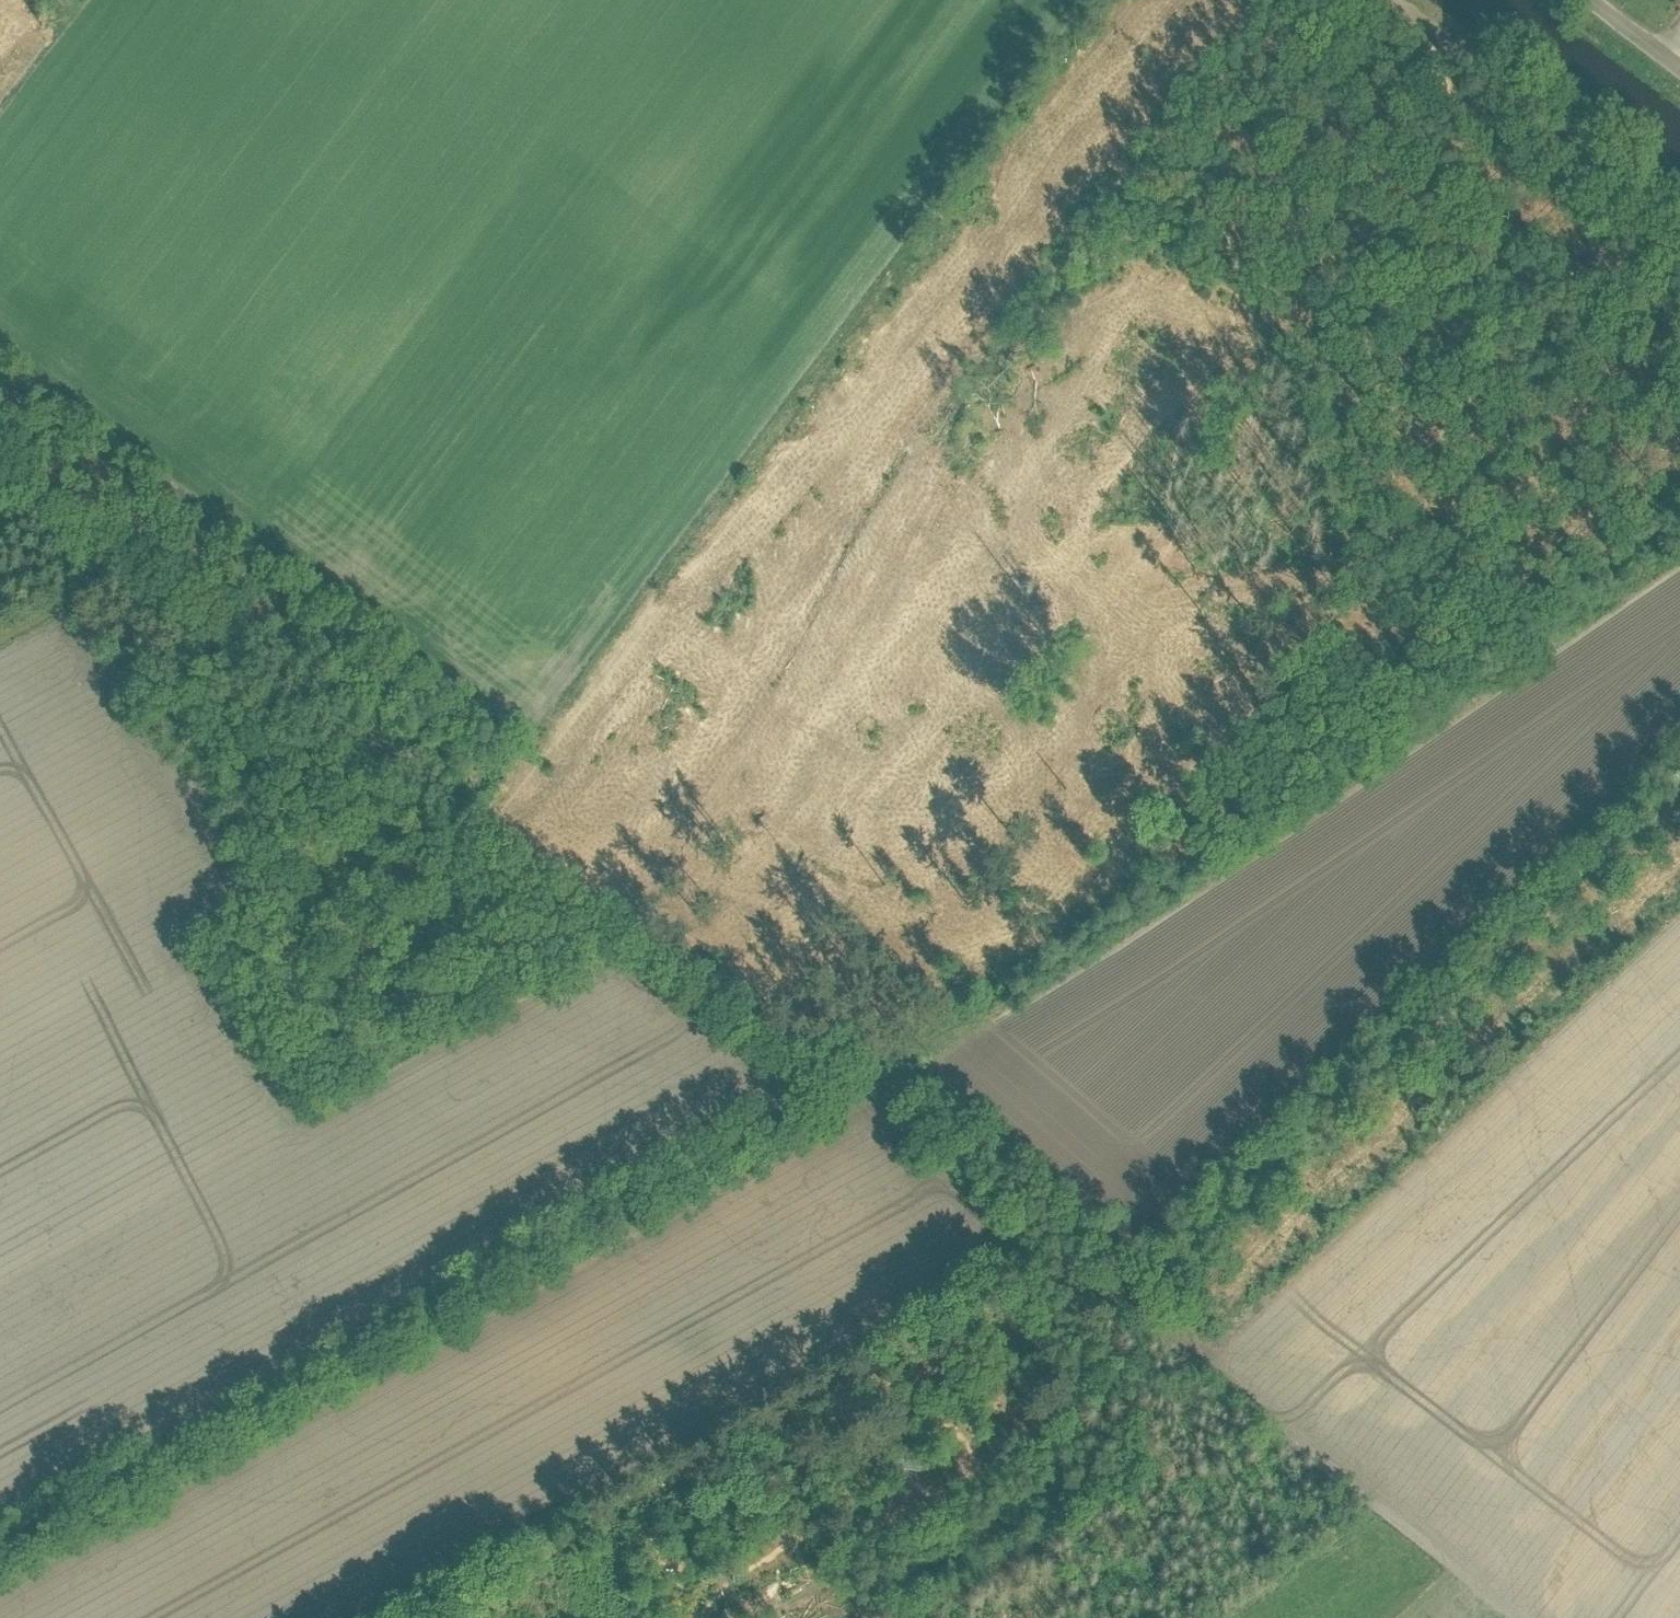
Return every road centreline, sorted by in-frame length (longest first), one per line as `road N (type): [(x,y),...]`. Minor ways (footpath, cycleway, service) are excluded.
road 1 (track): [(1679,514),(821,1094),(0,1555)]
road 2 (track): [(1388,0),(1679,221)]

